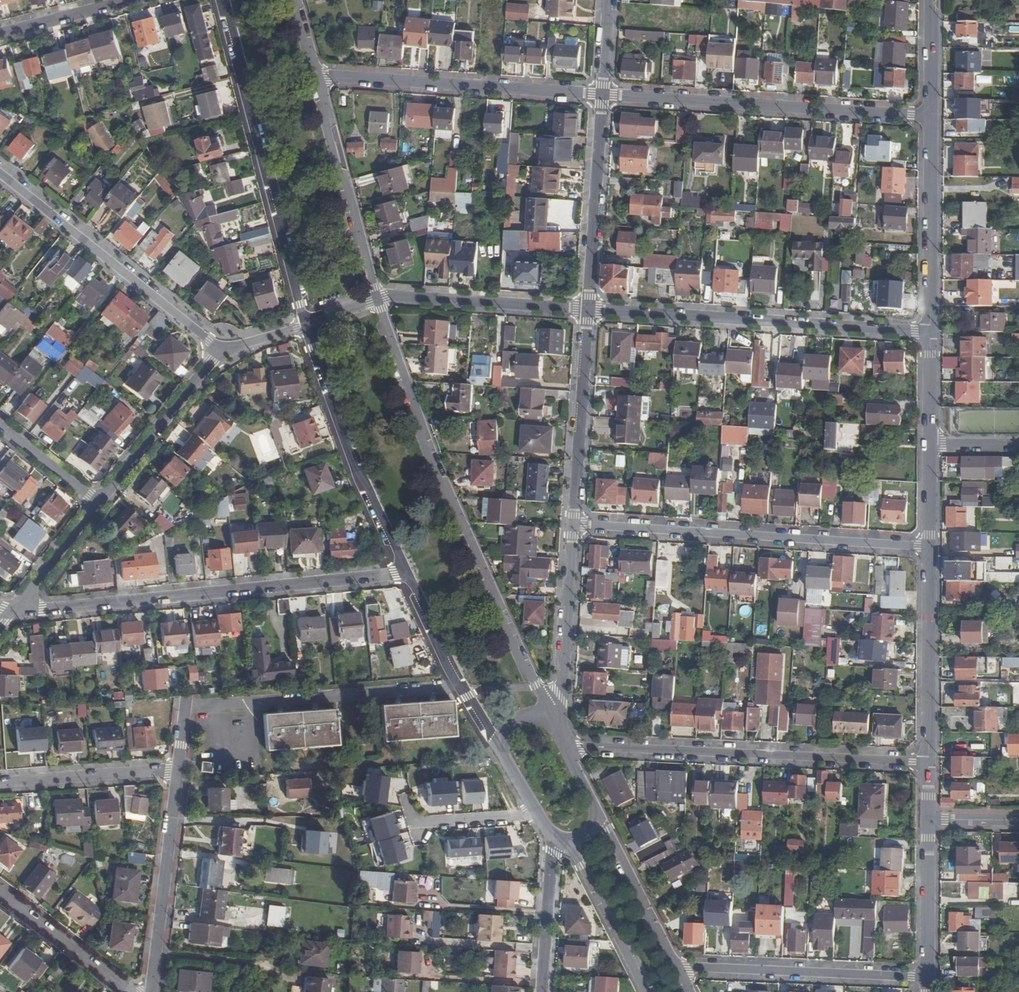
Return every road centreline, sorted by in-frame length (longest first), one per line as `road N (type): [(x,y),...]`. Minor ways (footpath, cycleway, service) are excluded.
road 1 (residential): [(550,719),(427,444),(377,299)]
road 2 (residential): [(401,573),(10,612)]
road 3 (residential): [(568,750),(928,764)]
road 4 (residential): [(929,547),(573,524)]
road 5 (residential): [(588,309),(930,333)]
road 6 (residential): [(222,0),(305,323)]
road 7 (residential): [(931,116),(603,95)]
road 8 (residential): [(317,77),(603,95)]
road 9 (residential): [(0,172),(219,348)]
road 10 (residential): [(305,323),(401,573)]
road 11 (residential): [(927,976),(674,968)]
road 12 (residential): [(377,299),(317,77)]
road 13 (residential): [(178,771),(151,991)]
road 14 (residential): [(930,333),(931,116)]
road 15 (residential): [(928,764),(929,547)]
road 16 (residential): [(573,524),(588,309)]
road 17 (residential): [(588,309),(603,95)]
road 18 (residential): [(929,547),(930,333)]
road 19 (residential): [(377,299),(588,309)]
road 20 (residential): [(401,573),(500,751)]
road 21 (residential): [(97,503),(219,348)]
road 22 (residential): [(550,719),(573,524)]
road 23 (residential): [(0,783),(178,771)]
road 24 (residential): [(674,968),(599,814)]
road 25 (residential): [(572,845),(647,991)]
road 26 (residential): [(130,991),(0,893)]
road 27 (residential): [(927,976),(928,819)]
road 28 (residential): [(541,991),(558,841)]
road 29 (residential): [(10,612),(97,503)]
road 30 (residential): [(0,35),(133,0)]
road 31 (residential): [(97,503),(0,426)]
road 32 (residential): [(536,812),(415,824)]

